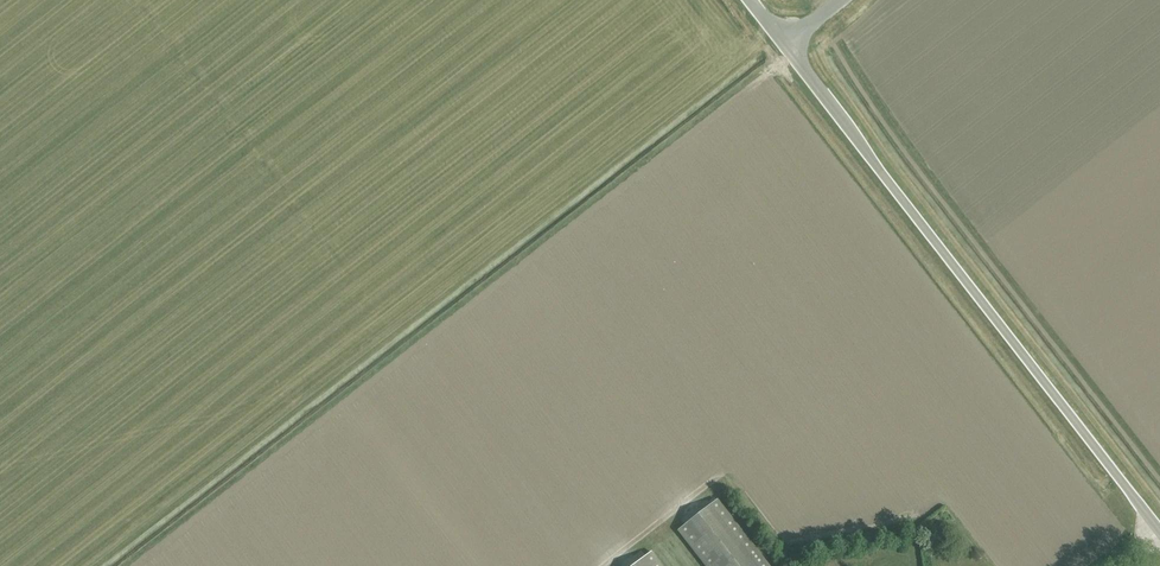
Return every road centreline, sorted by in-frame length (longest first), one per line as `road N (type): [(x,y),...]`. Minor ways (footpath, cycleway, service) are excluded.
road 1 (unclassified): [(1159,531),(783,35)]

